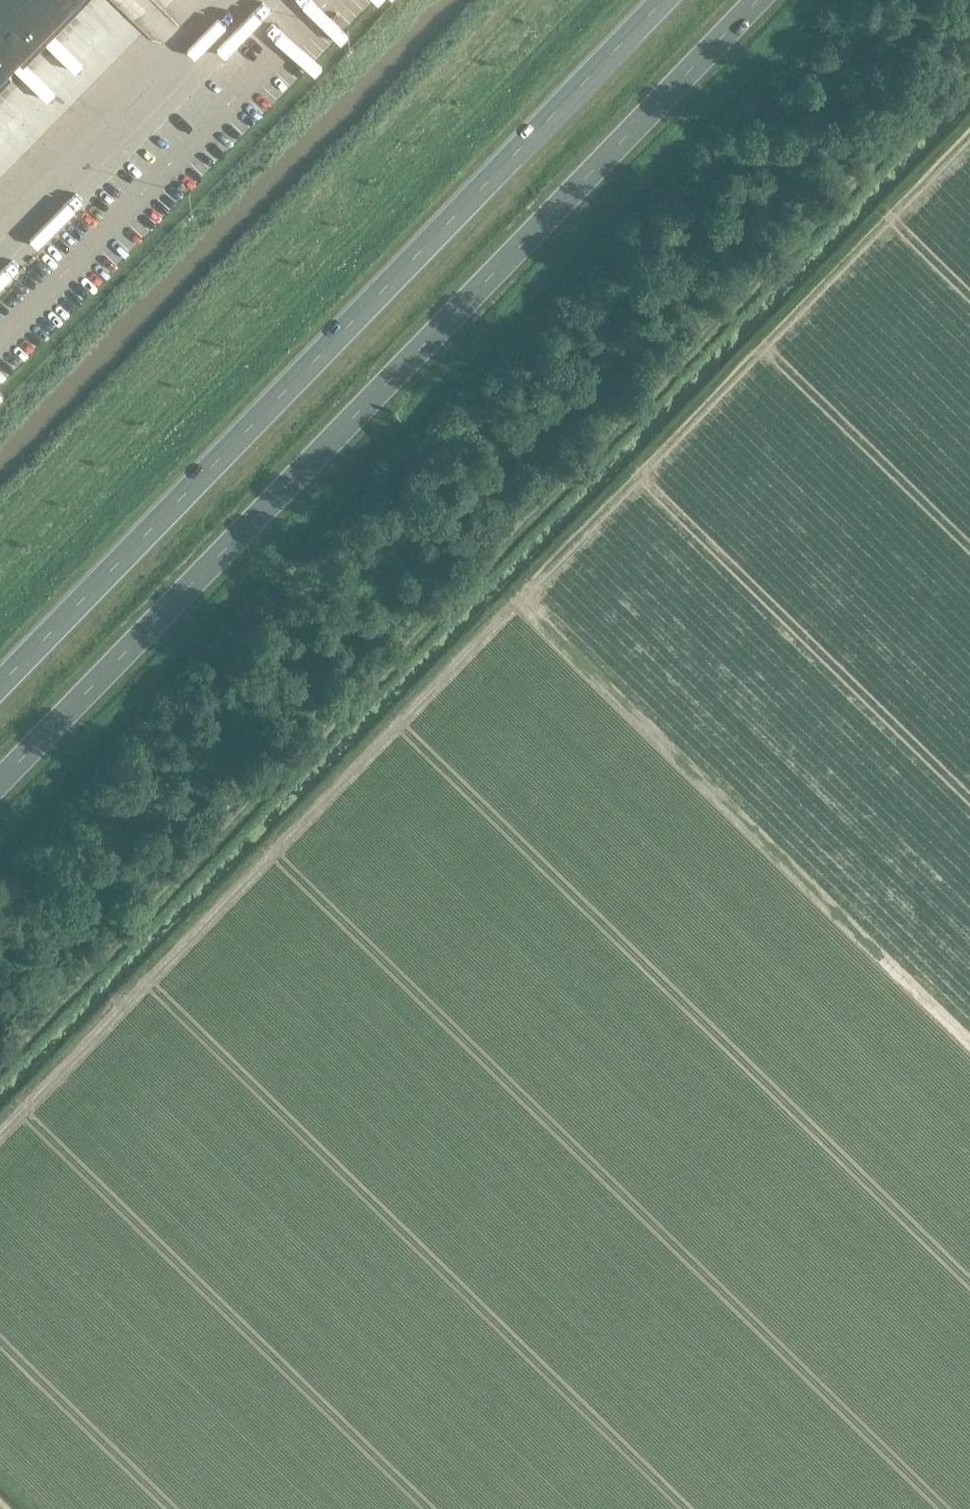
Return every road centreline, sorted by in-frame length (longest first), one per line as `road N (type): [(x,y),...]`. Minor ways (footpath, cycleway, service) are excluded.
road 1 (trunk): [(0,784),(761,0)]
road 2 (trunk): [(664,0),(0,685)]
road 3 (track): [(969,1041),(533,613)]

